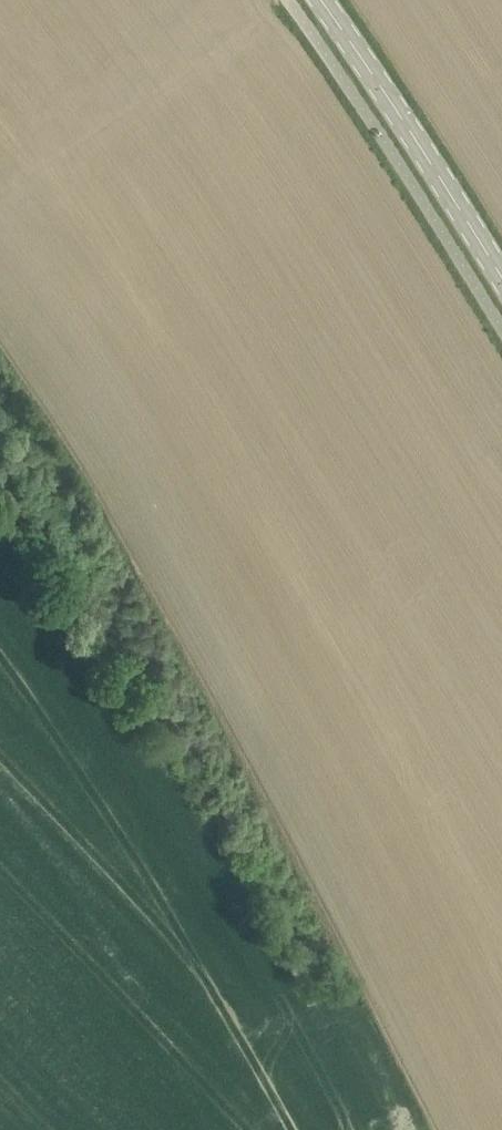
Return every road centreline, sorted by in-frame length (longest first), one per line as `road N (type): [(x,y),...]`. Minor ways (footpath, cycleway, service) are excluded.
road 1 (tertiary): [(501,262),(332,0)]

